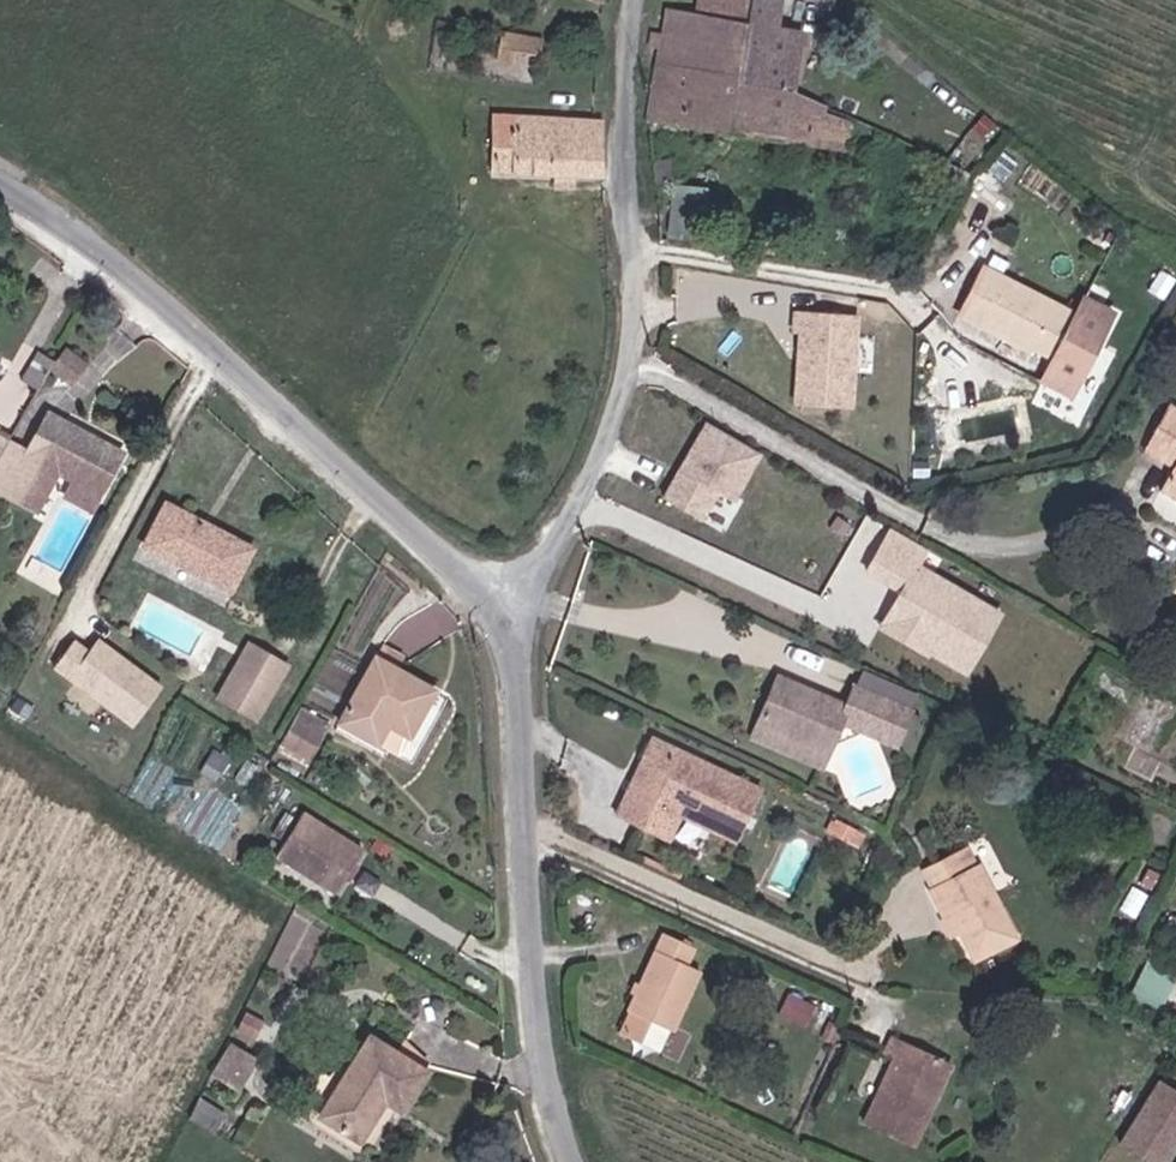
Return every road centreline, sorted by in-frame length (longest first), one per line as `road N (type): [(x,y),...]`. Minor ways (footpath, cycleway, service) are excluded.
road 1 (unclassified): [(494,613),(436,551),(0,172)]
road 2 (residential): [(494,613),(549,566),(637,407),(630,95),(637,0)]
road 3 (unclassified): [(572,1161),(545,1109),(508,685),(494,613)]

